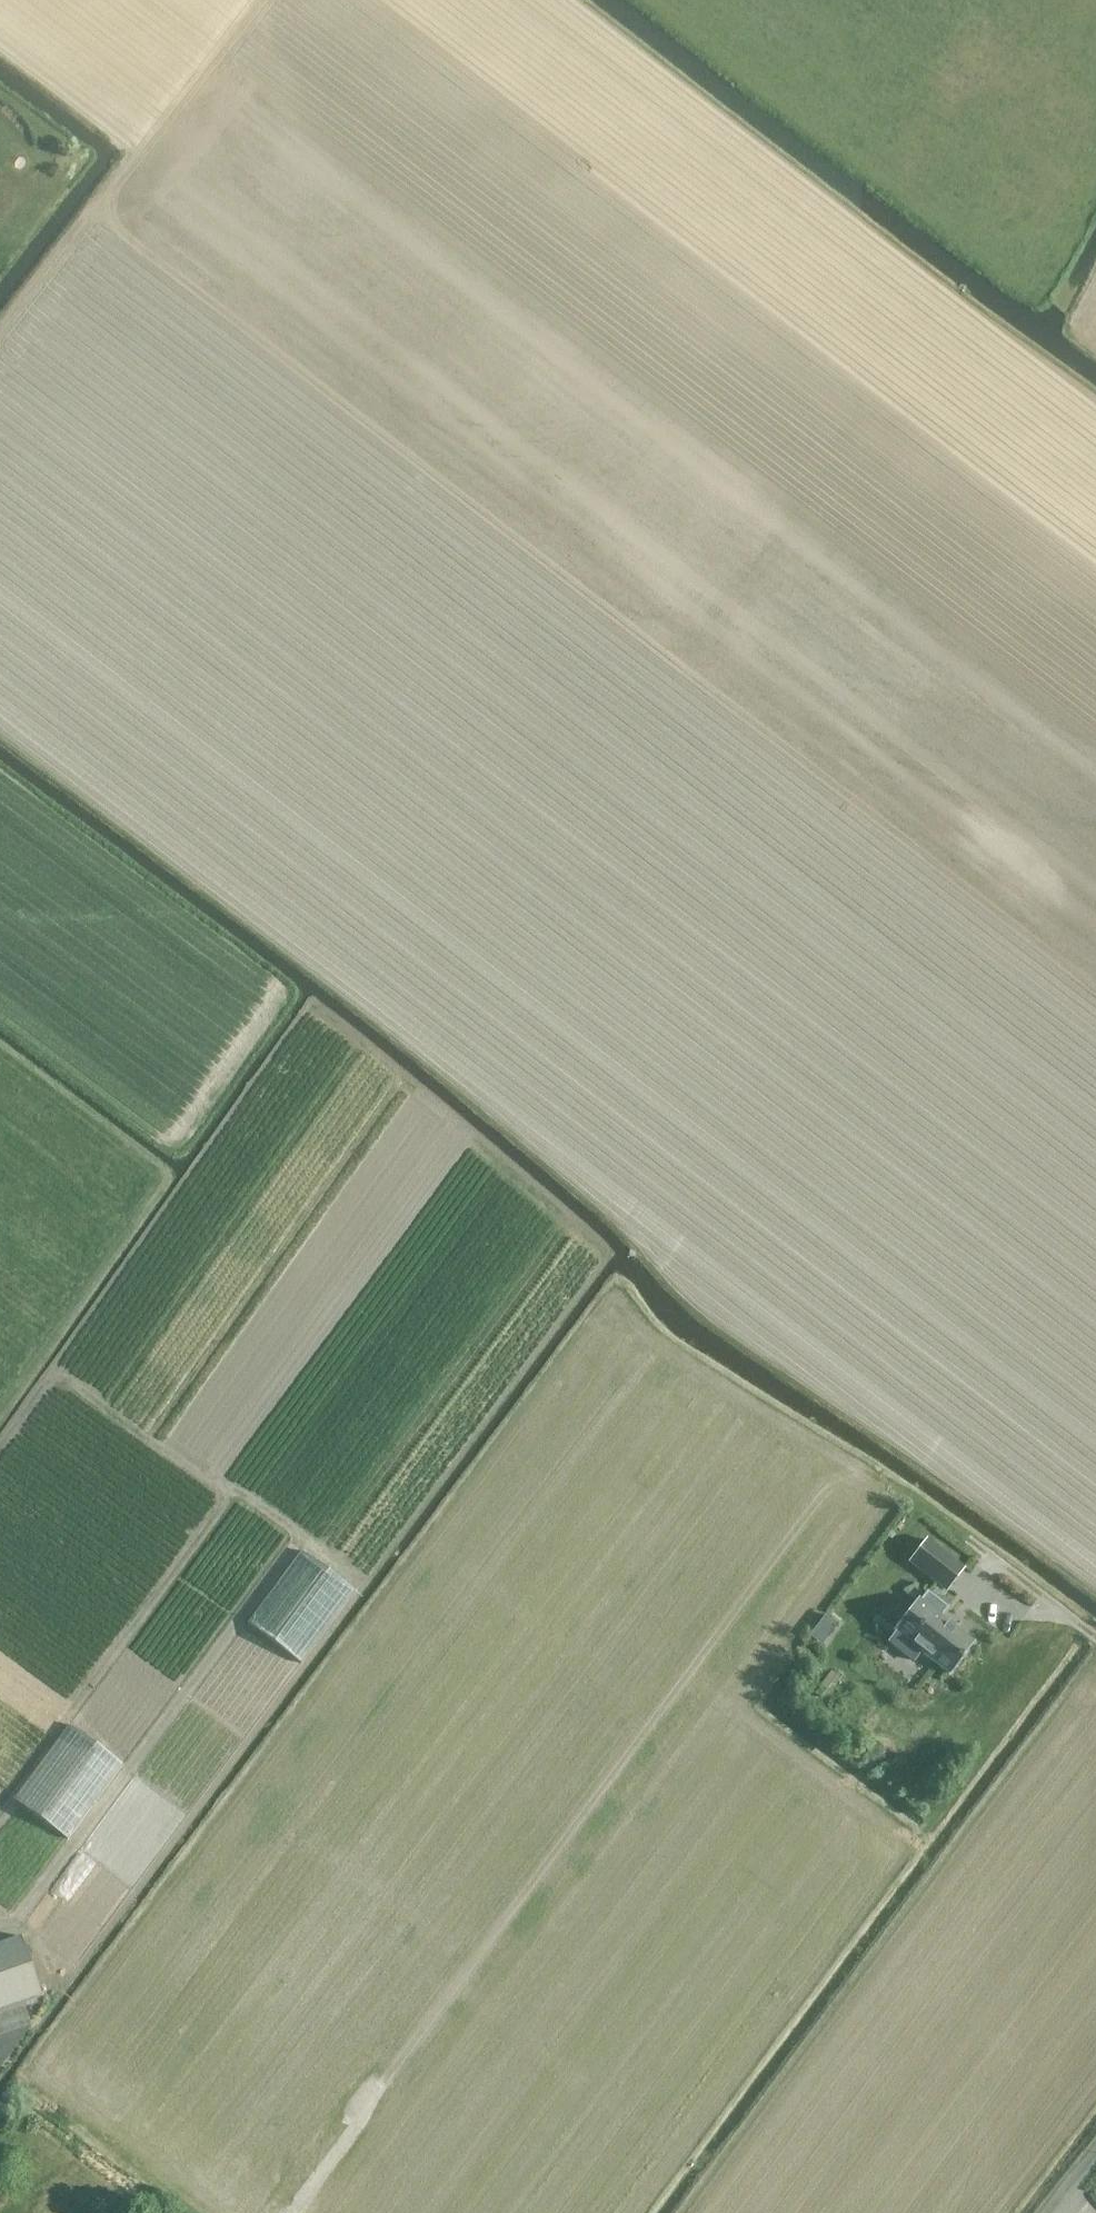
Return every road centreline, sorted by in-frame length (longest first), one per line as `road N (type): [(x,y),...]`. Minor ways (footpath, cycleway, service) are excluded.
road 1 (track): [(894,1499),(752,1690),(745,1711),(919,1844)]

